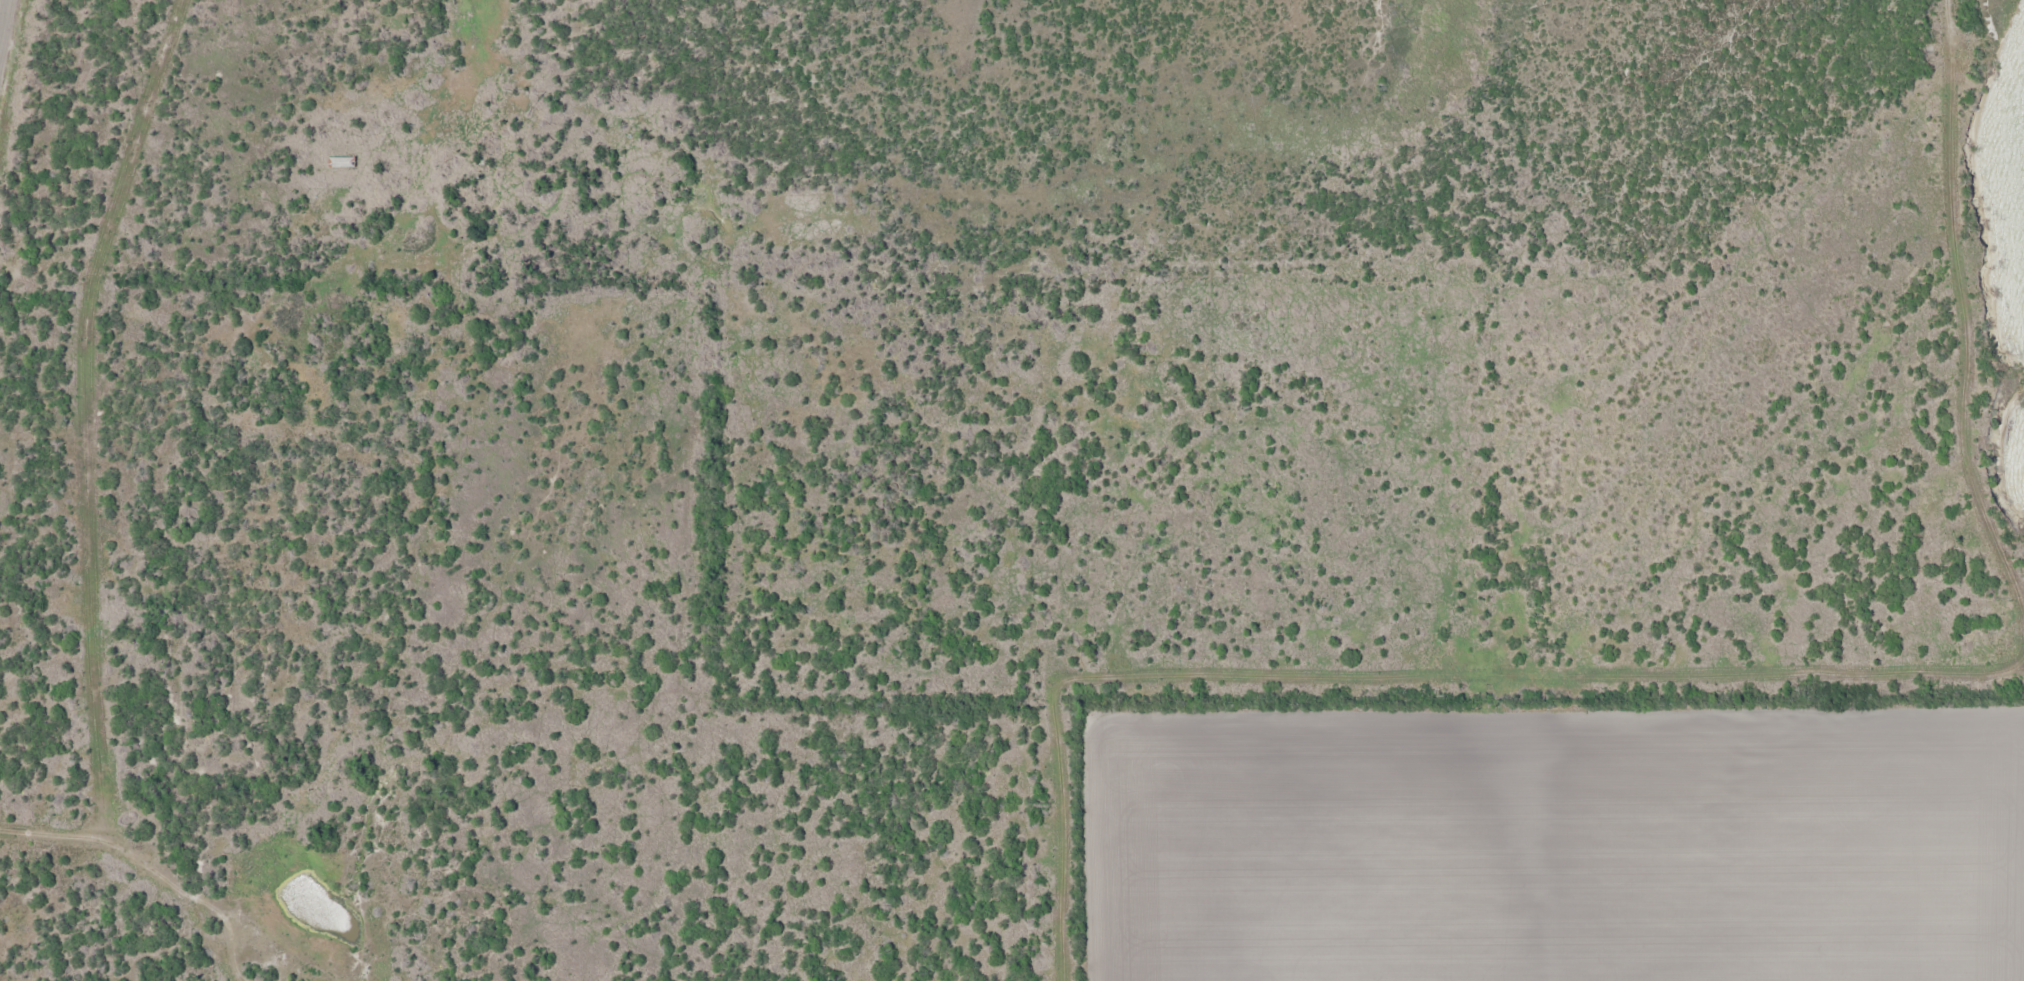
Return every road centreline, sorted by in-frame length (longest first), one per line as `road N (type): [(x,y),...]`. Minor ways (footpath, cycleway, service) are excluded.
road 1 (residential): [(1836,0),(1835,17),(1796,85),(1729,153),(1661,259),(1632,279),(765,269),(740,250),(692,119),(639,42),(578,0)]

